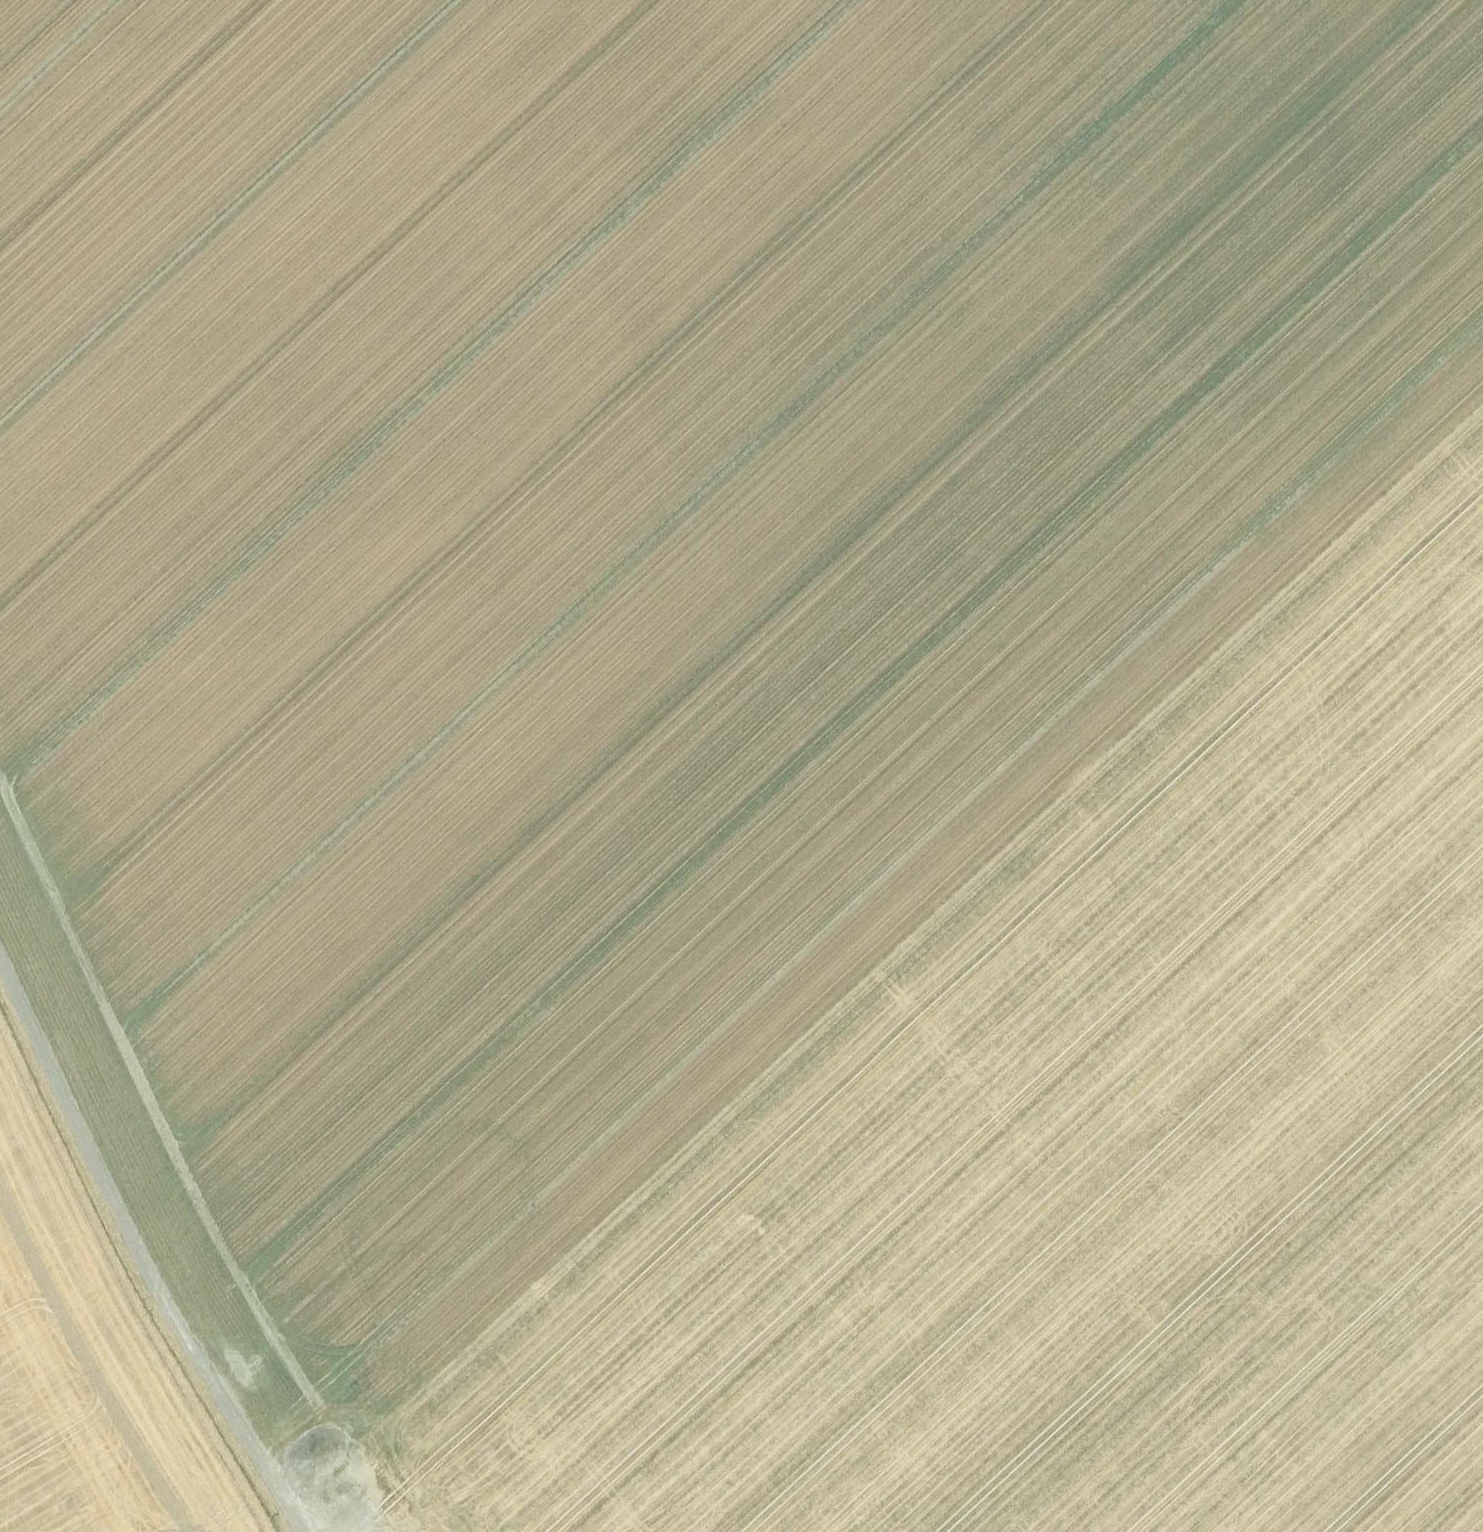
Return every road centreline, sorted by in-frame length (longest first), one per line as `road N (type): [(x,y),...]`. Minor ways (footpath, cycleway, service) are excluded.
road 1 (unclassified): [(0,962),(141,1259),(305,1531)]

